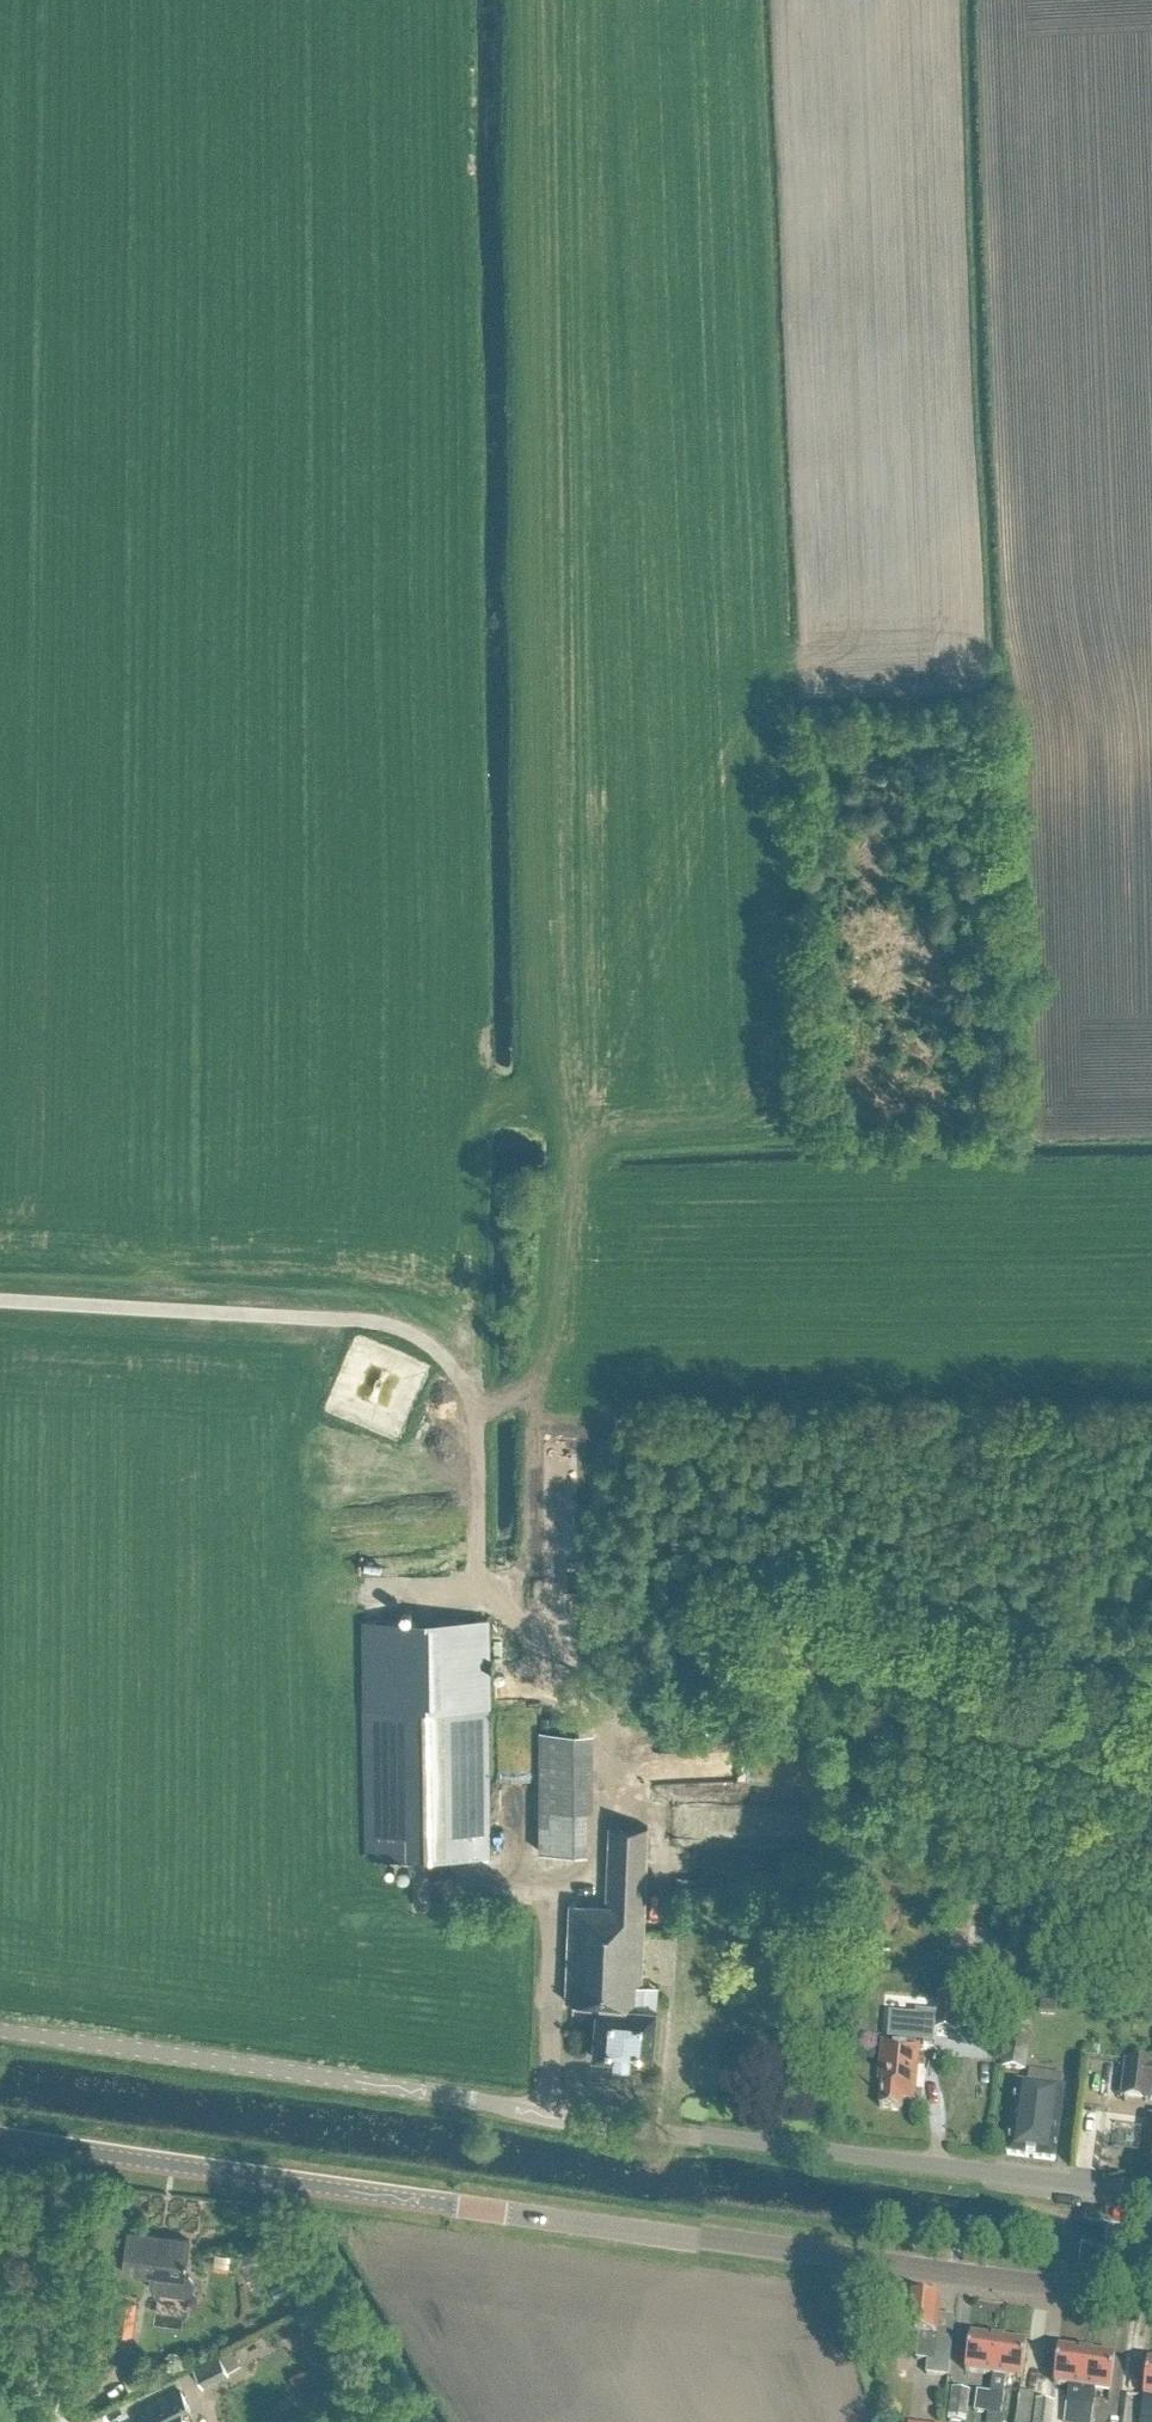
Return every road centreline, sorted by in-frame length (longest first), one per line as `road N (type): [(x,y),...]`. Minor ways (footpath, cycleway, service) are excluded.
road 1 (unclassified): [(1151,2206),(1104,2190),(0,2028)]
road 2 (tertiary): [(452,2202),(1064,2291),(1151,2278)]
road 3 (tertiary): [(452,2202),(0,2138)]
road 4 (track): [(0,2305),(66,2421)]

